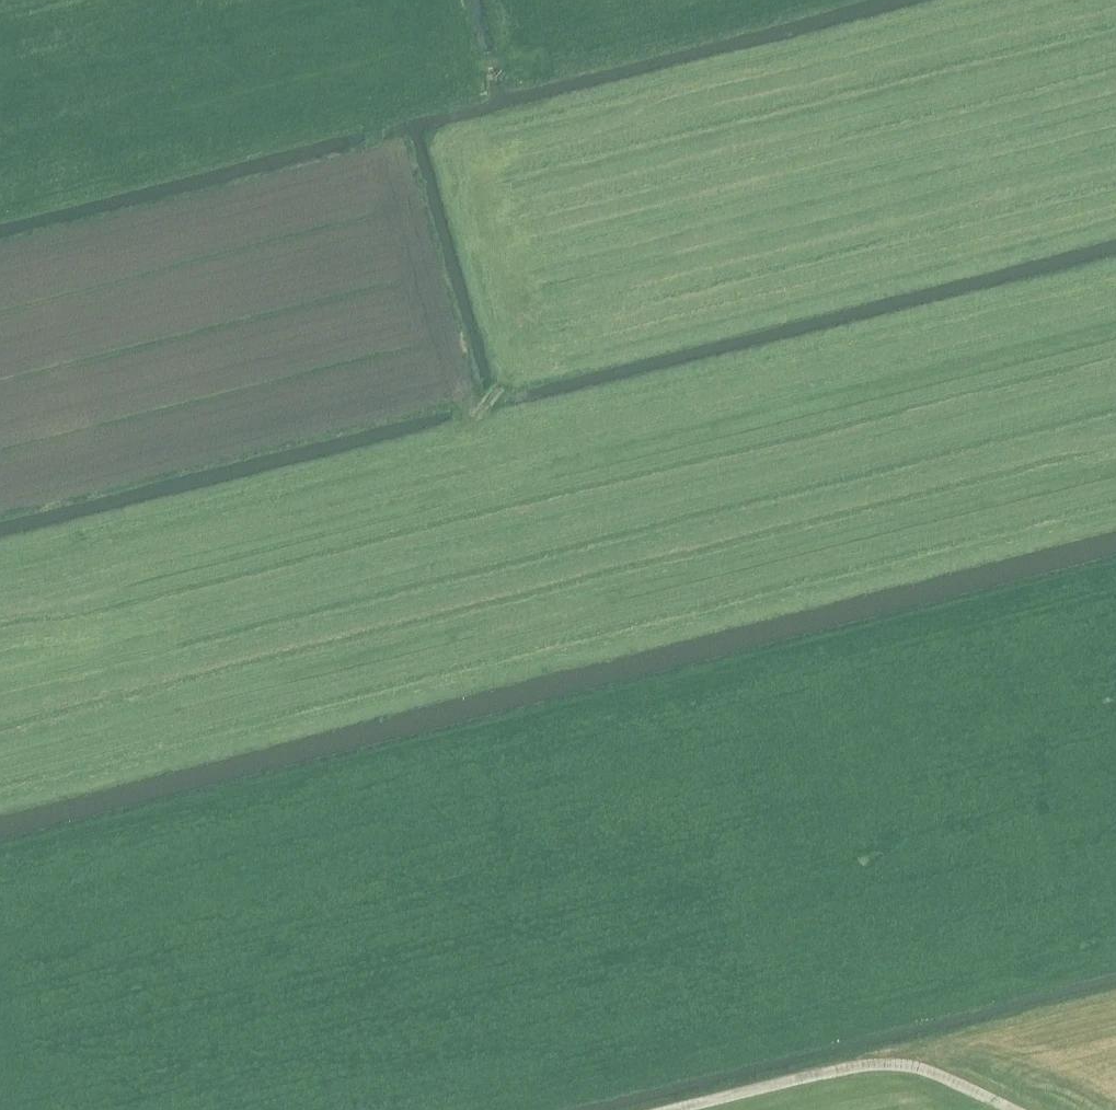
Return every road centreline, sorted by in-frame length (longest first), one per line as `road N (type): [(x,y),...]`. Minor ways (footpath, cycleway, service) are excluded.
road 1 (track): [(678,1109),(897,1064),(1009,1109)]

